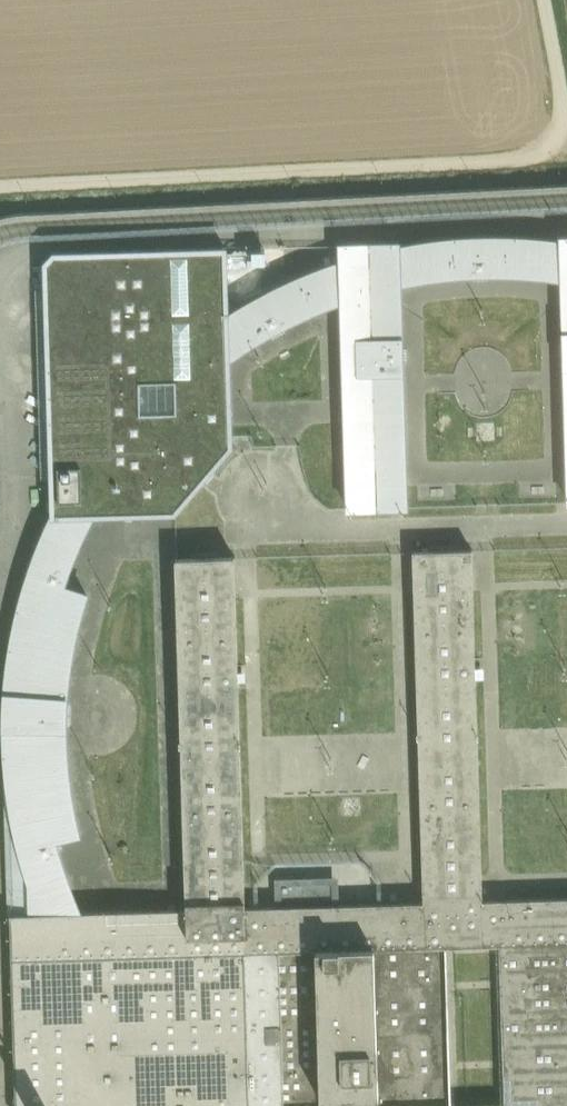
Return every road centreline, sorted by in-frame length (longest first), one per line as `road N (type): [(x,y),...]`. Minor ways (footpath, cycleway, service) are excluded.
road 1 (track): [(546,0),(566,162),(0,188)]

